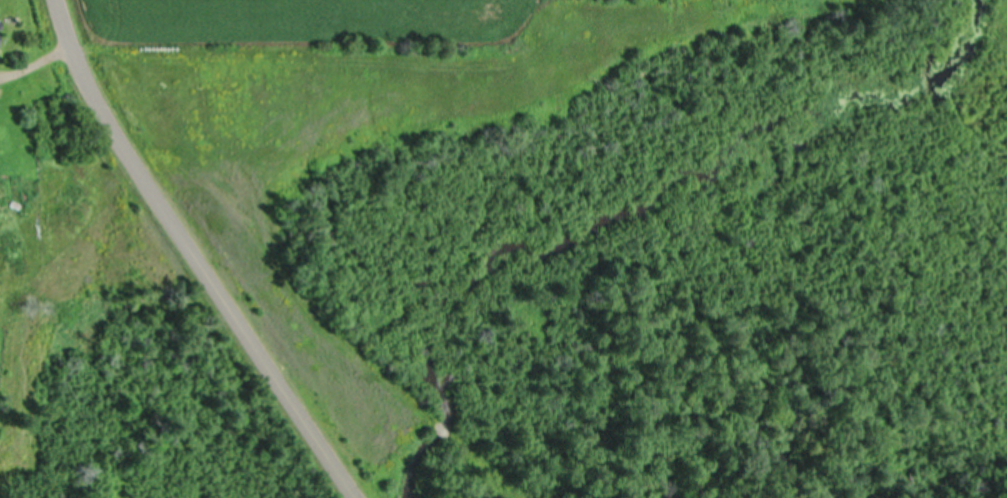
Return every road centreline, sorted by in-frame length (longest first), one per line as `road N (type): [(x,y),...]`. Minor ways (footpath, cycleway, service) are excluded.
road 1 (residential): [(356,497),(111,125),(57,0)]

